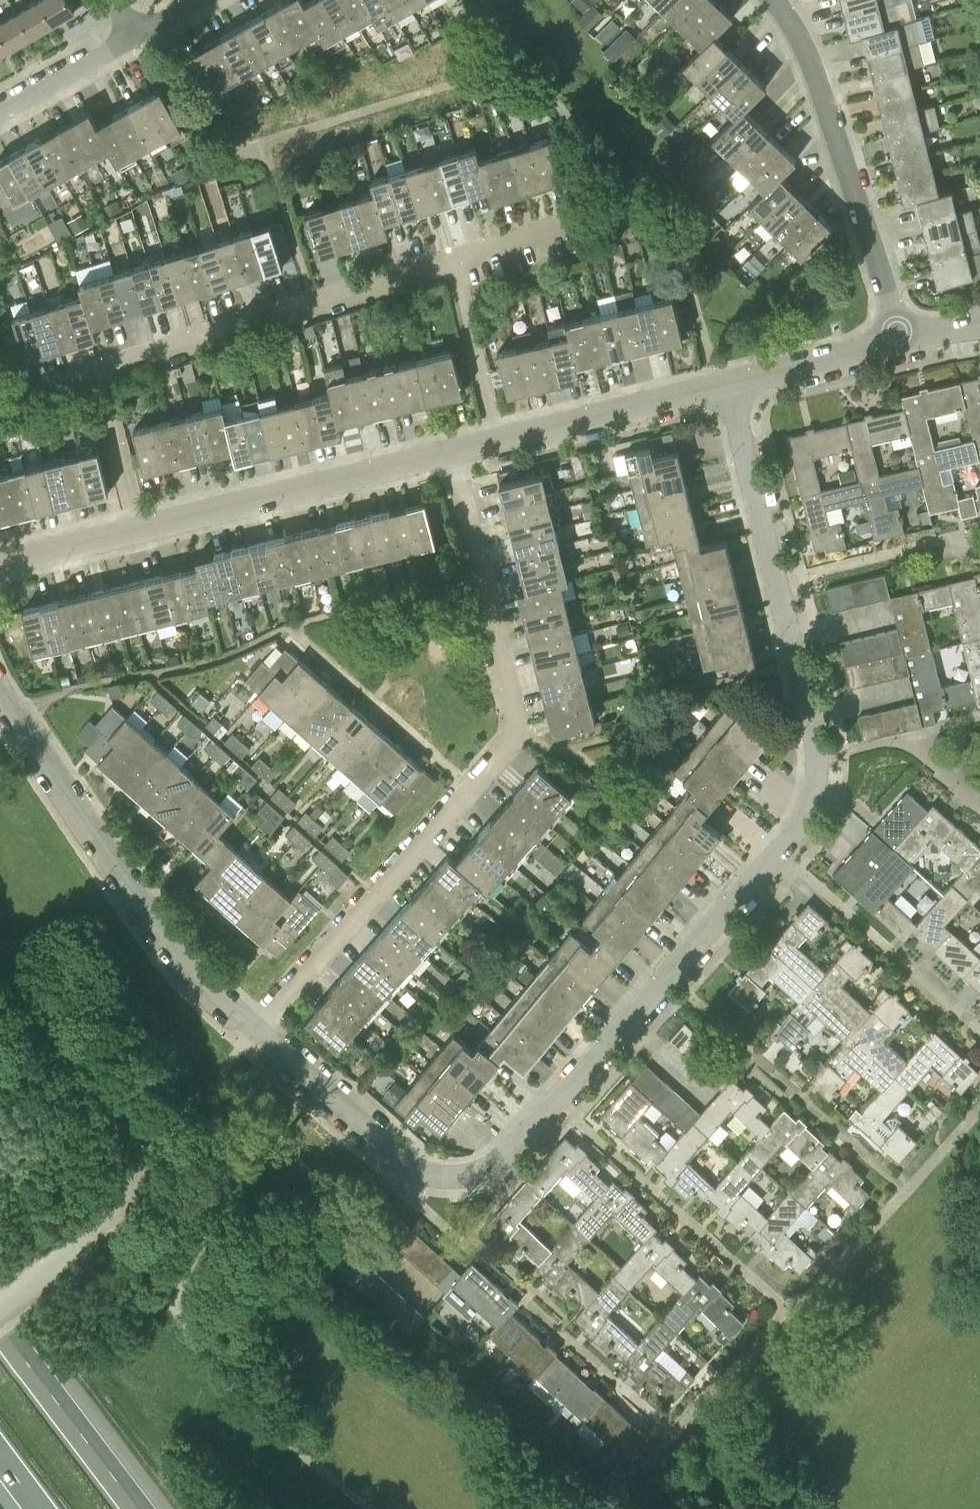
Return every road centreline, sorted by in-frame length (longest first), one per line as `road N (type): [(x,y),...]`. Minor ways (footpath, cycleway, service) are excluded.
road 1 (residential): [(253,1027),(417,1170),(456,1178),(483,1171),(803,819),(814,786),(814,732),(727,385)]
road 2 (residential): [(253,1027),(516,730),(448,453)]
road 3 (residential): [(253,1027),(170,944),(0,688)]
road 4 (residential): [(99,373),(452,263)]
road 5 (residential): [(902,338),(800,51),(770,0)]
road 6 (unclassified): [(0,950),(109,1093),(133,1137),(134,1183),(113,1218),(83,1243)]
road 7 (residential): [(139,528),(448,453)]
road 8 (residential): [(497,441),(727,385)]
road 9 (motorway): [(136,1508),(0,1327)]
road 10 (residential): [(497,441),(452,263)]
road 11 (residential): [(727,385),(902,338)]
road 12 (residential): [(139,528),(99,373)]
road 13 (residential): [(135,36),(0,112)]
road 14 (residential): [(0,563),(139,528)]
road 15 (residential): [(452,263),(572,216)]

